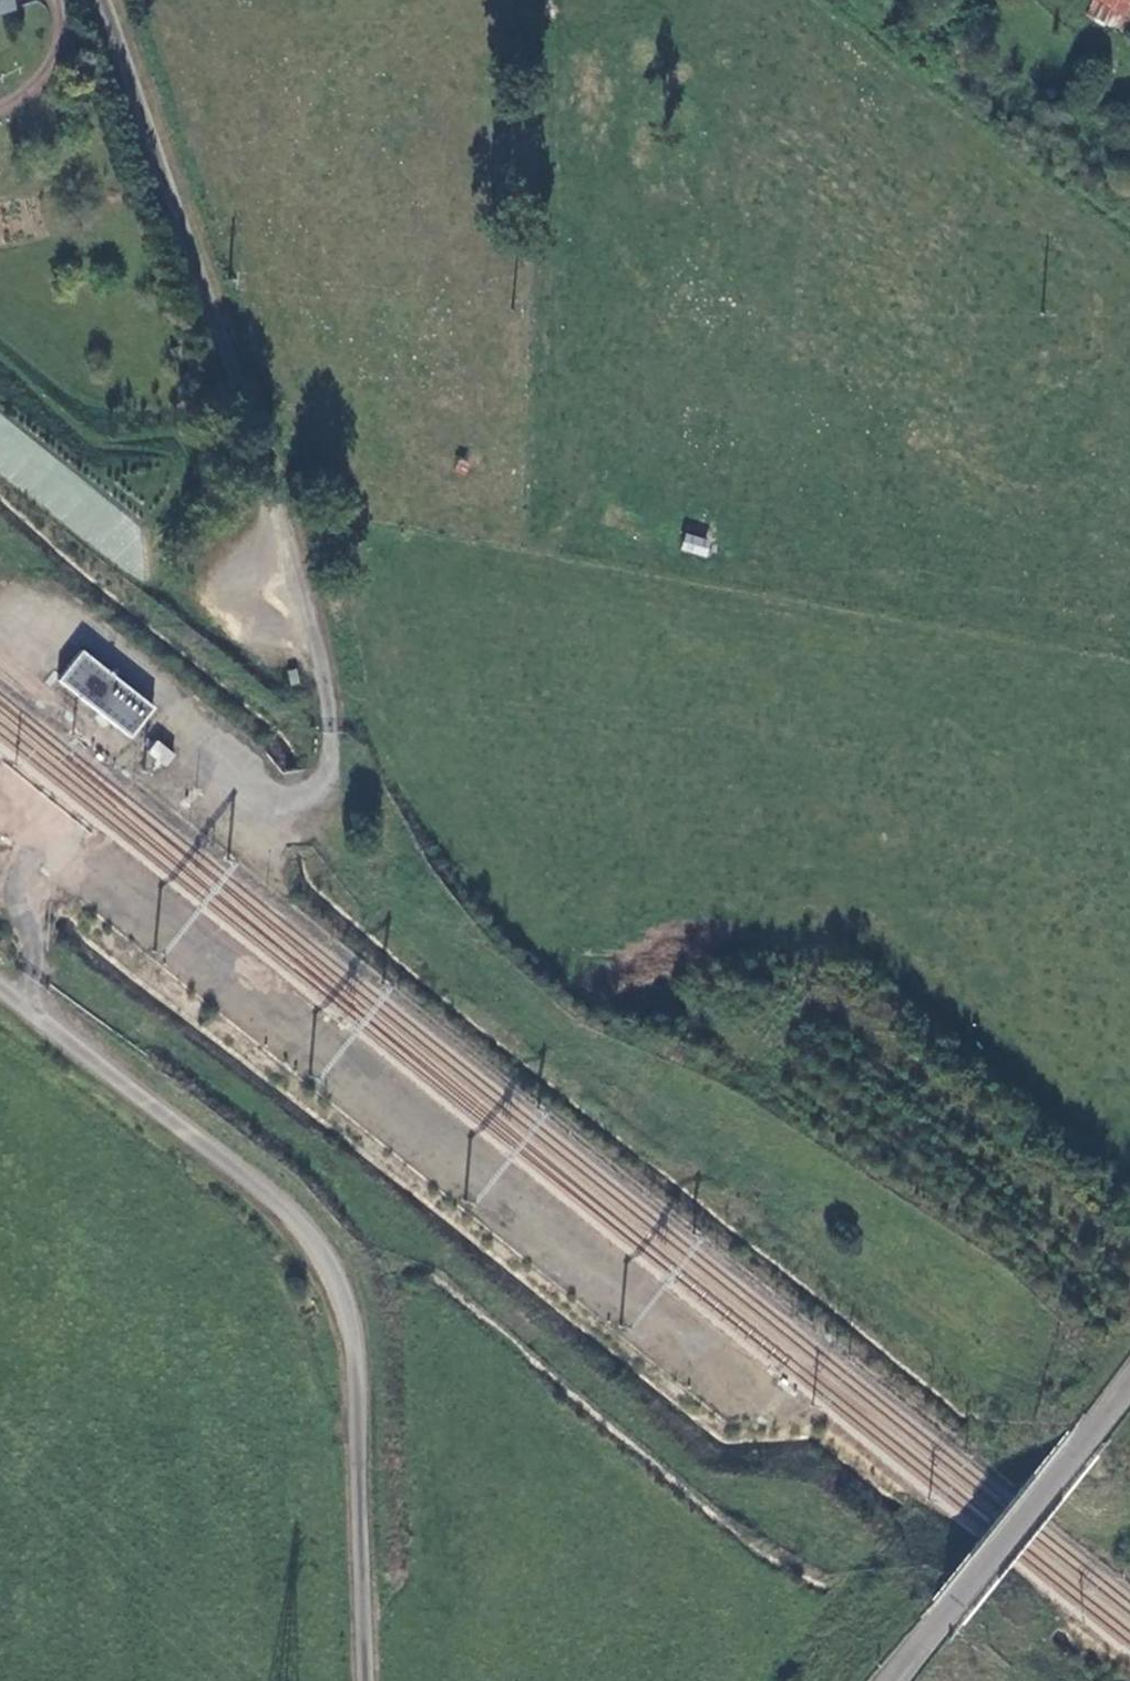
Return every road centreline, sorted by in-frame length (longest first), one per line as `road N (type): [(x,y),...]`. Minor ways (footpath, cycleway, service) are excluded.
road 1 (unclassified): [(0,985),(274,1197),(329,1265),(355,1367),(366,1680)]
road 2 (unclassified): [(107,0),(294,560)]
road 3 (unclassified): [(1129,1381),(890,1680)]

